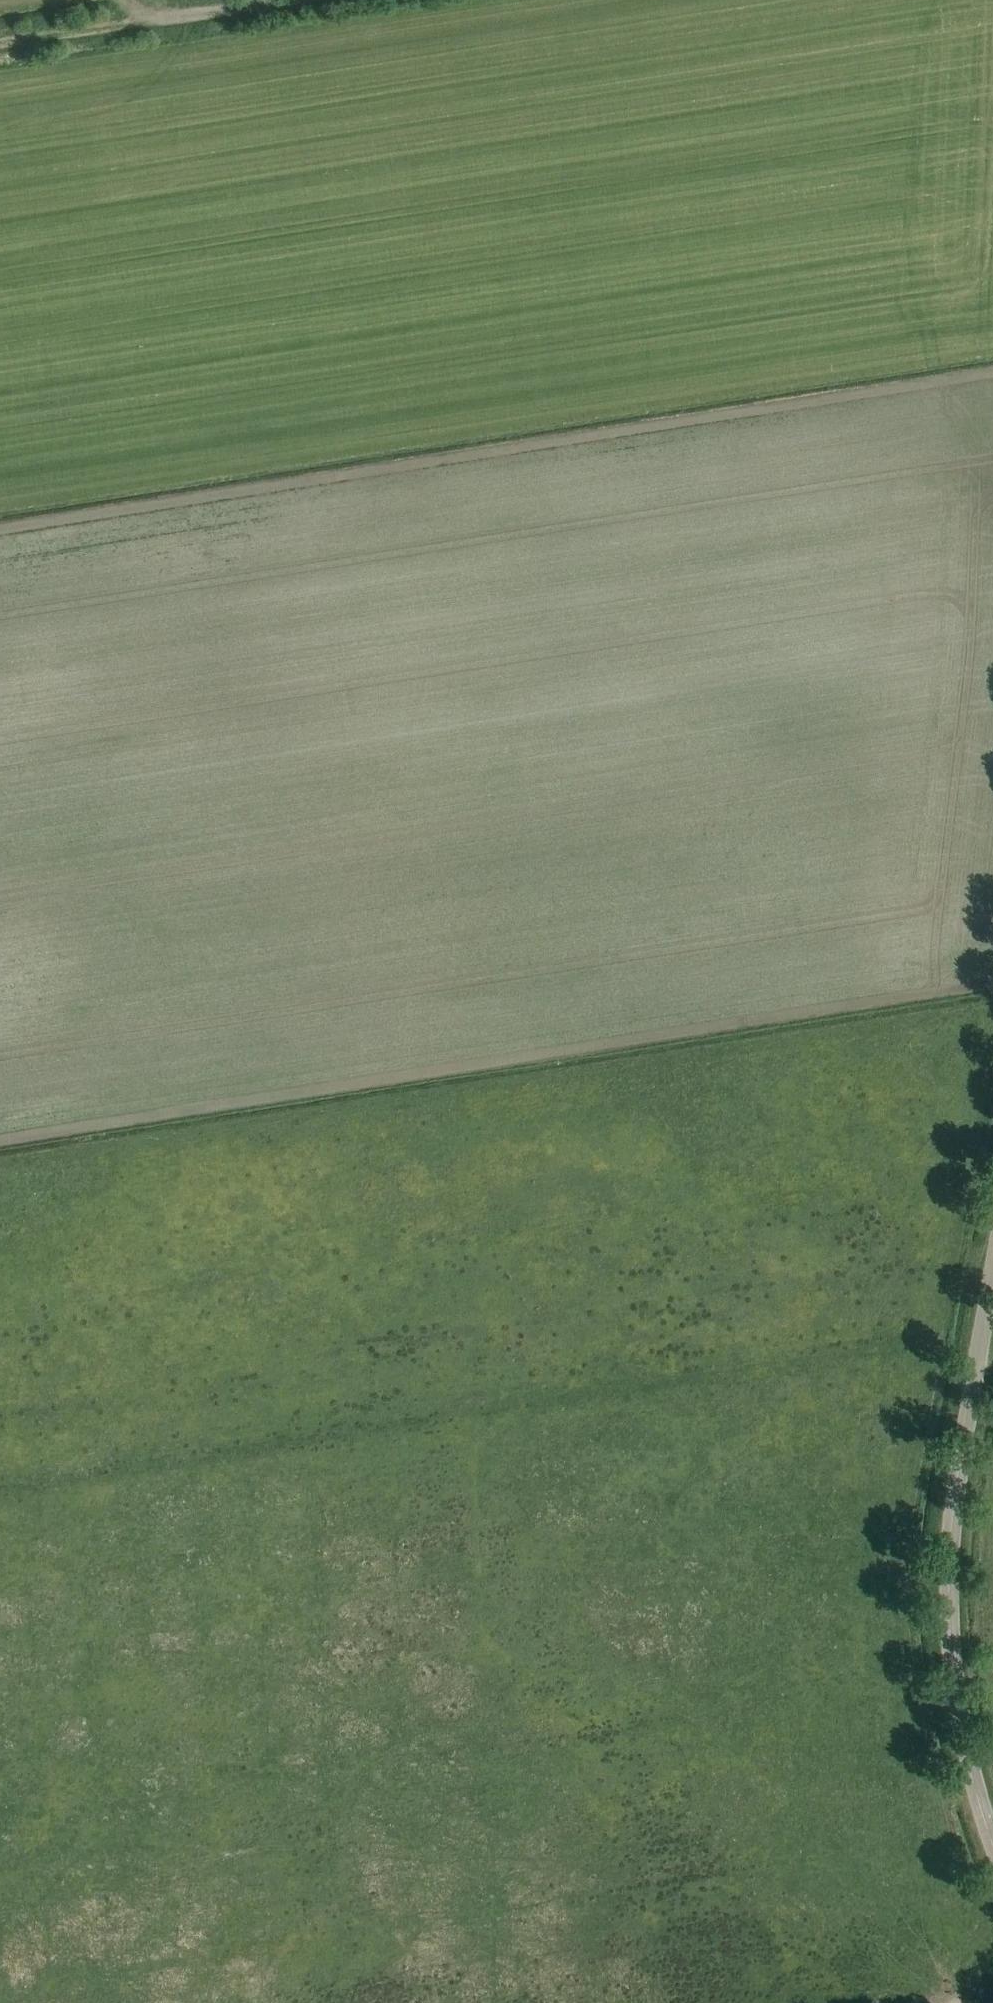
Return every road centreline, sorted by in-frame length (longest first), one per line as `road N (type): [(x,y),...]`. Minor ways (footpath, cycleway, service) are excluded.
road 1 (tertiary): [(992,1854),(956,1700),(948,1604),(955,1488),(992,1266)]
road 2 (track): [(281,0),(0,44)]

